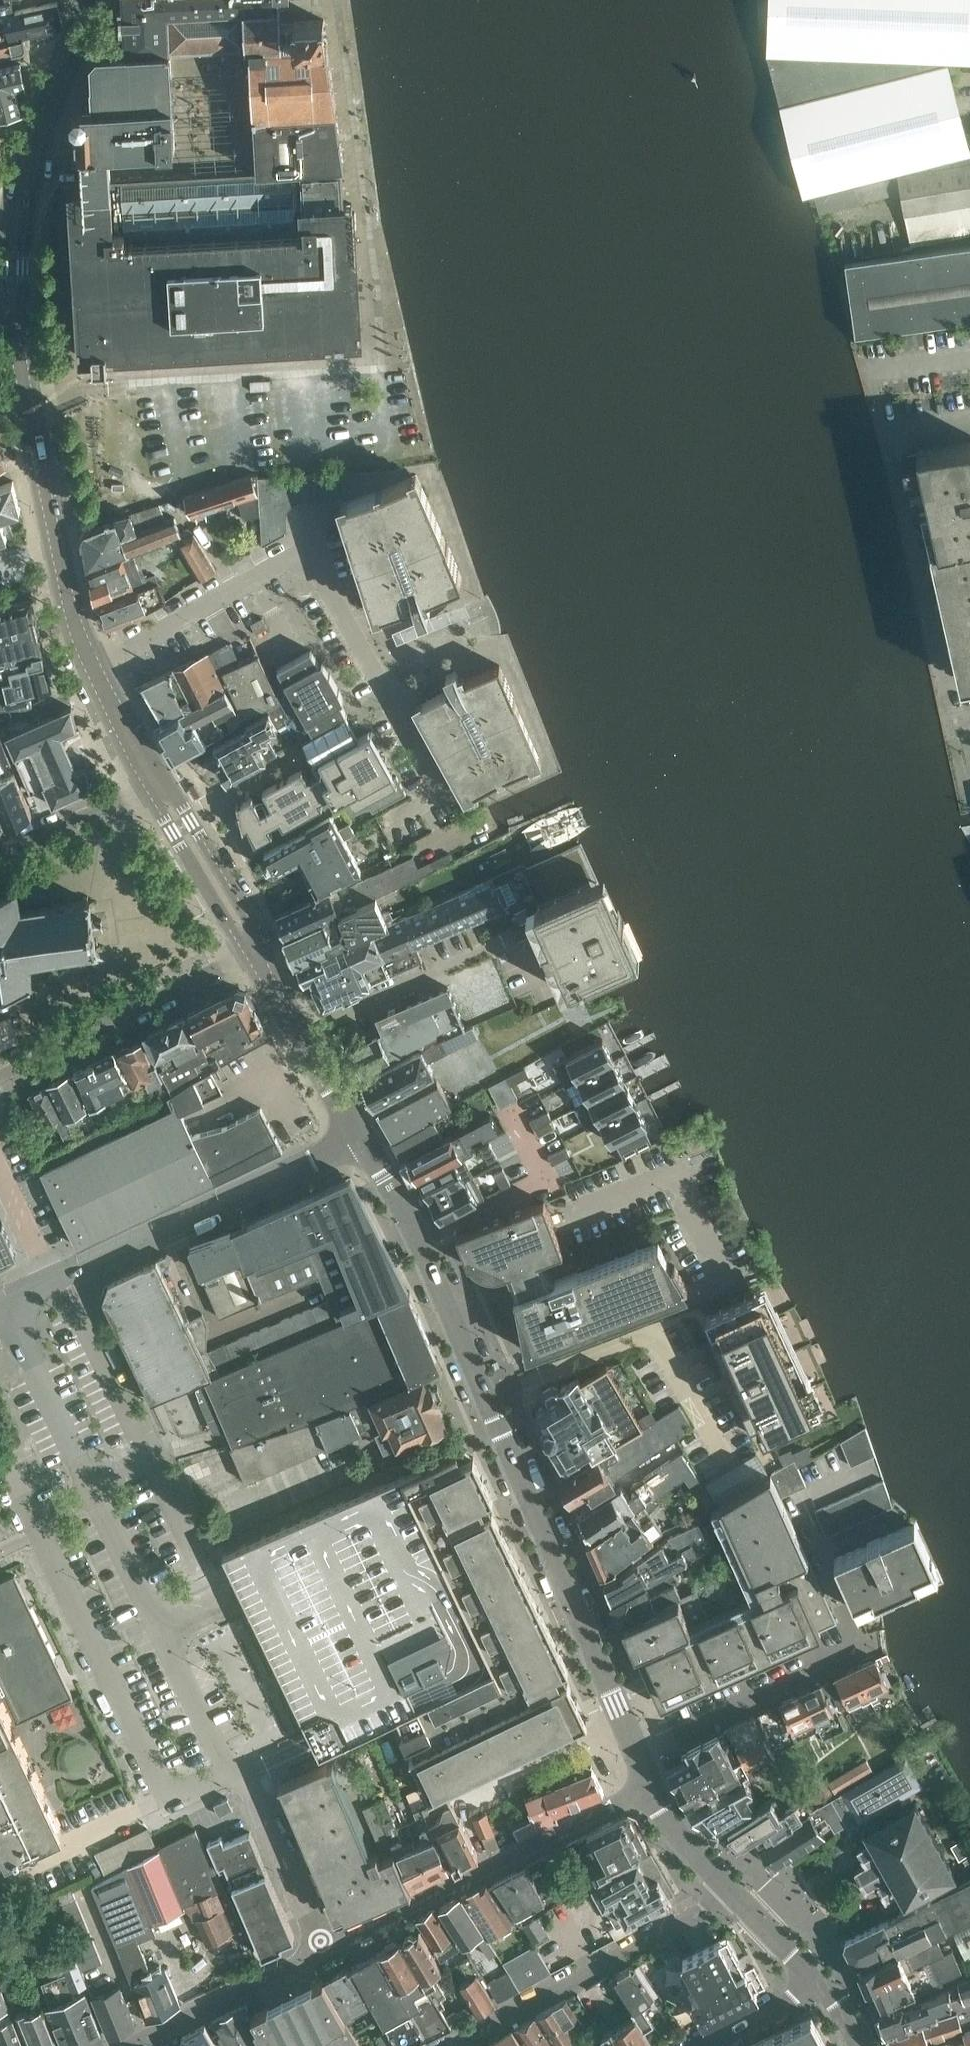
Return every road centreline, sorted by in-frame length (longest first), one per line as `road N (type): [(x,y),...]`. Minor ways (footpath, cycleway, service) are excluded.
road 1 (tertiary): [(634,1746),(433,1271),(360,1136)]
road 2 (residential): [(228,1771),(8,1300)]
road 3 (residential): [(446,802),(322,579),(298,565),(262,575),(96,670)]
road 4 (residential): [(327,1947),(650,1786)]
road 5 (residential): [(52,1280),(360,1136)]
road 6 (residential): [(439,2045),(731,1893)]
road 7 (residential): [(0,1078),(254,950)]
road 8 (residential): [(634,1746),(861,1645)]
road 9 (residential): [(128,2045),(327,1947)]
road 10 (tertiary): [(96,670),(69,604),(38,461)]
road 11 (tertiary): [(360,1136),(254,950)]
road 12 (residential): [(228,1771),(250,1775),(327,1947)]
road 13 (tertiary): [(156,779),(162,810),(232,927),(254,950)]
road 14 (tertiary): [(254,950),(246,917),(156,779)]
road 15 (tertiary): [(14,228),(69,56)]
road 16 (residential): [(156,779),(0,851)]
road 17 (tertiary): [(38,461),(11,312)]
road 18 (residential): [(690,2045),(816,1978)]
road 19 (tertiary): [(731,1893),(668,1820),(650,1786)]
road 20 (residential): [(52,1280),(0,1166)]
road 21 (tertiary): [(156,779),(96,670)]
road 22 (tertiary): [(816,1978),(731,1893)]

